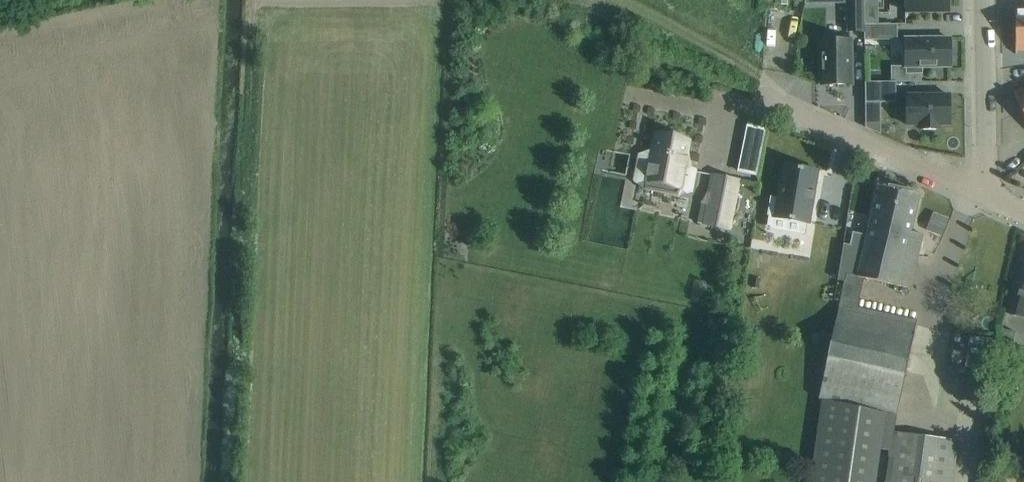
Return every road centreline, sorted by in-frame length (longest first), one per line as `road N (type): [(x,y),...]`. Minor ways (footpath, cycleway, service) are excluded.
road 1 (unclassified): [(985,194),(759,96)]
road 2 (residential): [(985,194),(982,0)]

